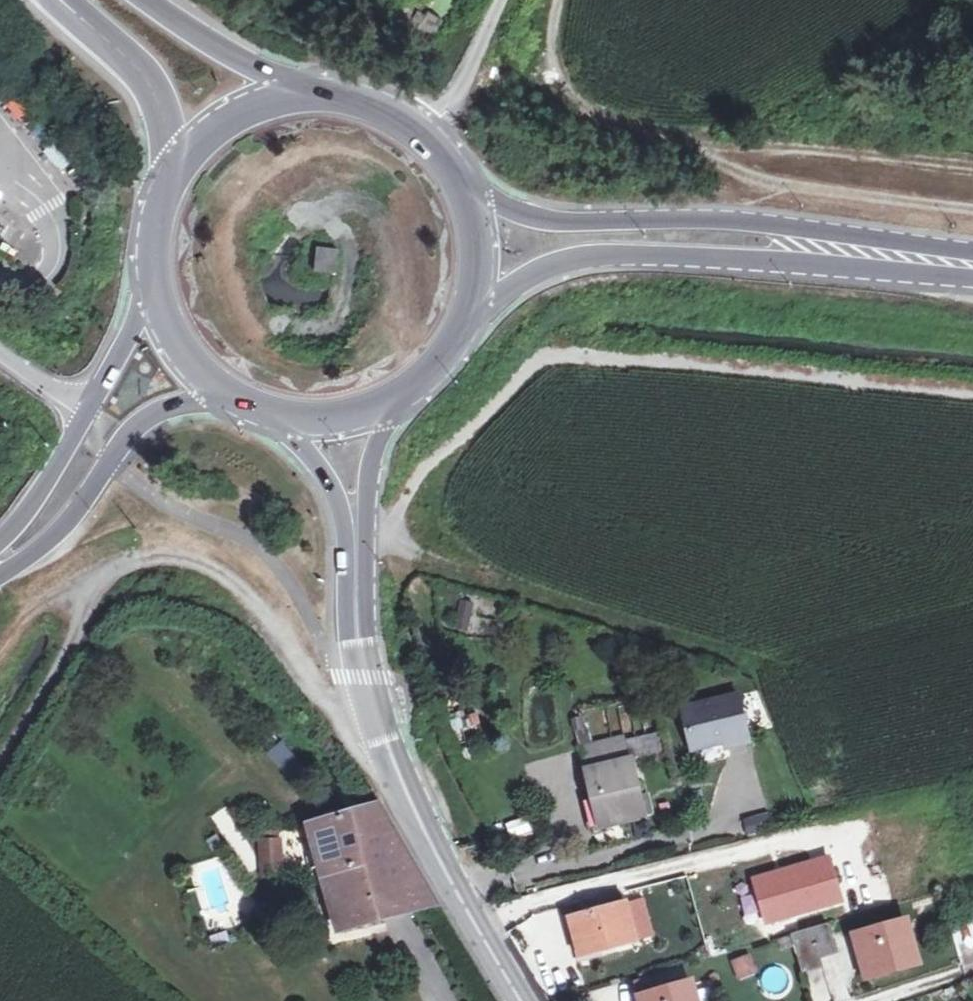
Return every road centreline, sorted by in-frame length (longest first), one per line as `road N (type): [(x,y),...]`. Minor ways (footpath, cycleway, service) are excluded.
road 1 (track): [(555,0),(540,76),(551,101),(705,149),(764,187),(972,211)]
road 2 (secondary): [(473,314),(517,283),(598,259),(761,262),(972,281)]
road 3 (secondary): [(972,254),(775,229),(554,223),(467,192)]
road 4 (secondary): [(277,419),(336,494),(354,678),(371,734),(396,791),(445,864)]
road 5 (secondary): [(445,864),(373,677),(365,604),(371,475),(393,407)]
road 6 (track): [(479,921),(862,825),(872,857)]
road 7 (unclassified): [(0,586),(69,525),(125,436),(164,410),(229,399)]
road 8 (track): [(705,149),(972,164)]
road 9 (secondary): [(64,0),(125,56),(163,110),(170,182)]
road 10 (secondary): [(305,94),(141,0)]
road 11 (secondary): [(305,94),(233,120),(189,154),(170,182)]
road 12 (secondary): [(527,1000),(445,864)]
road 13 (unclassified): [(88,413),(0,543)]
road 14 (unclassified): [(499,0),(458,94),(424,134)]
road 15 (unclassified): [(157,300),(88,413)]
road 16 (secondary): [(424,134),(354,101),(305,94)]
road 17 (secondary): [(157,300),(170,339),(229,399)]
road 18 (secondary): [(393,407),(445,365),(473,314)]
road 19 (secondary): [(473,314),(482,259),(467,192)]
road 20 (secondary): [(170,182),(155,252),(157,300)]

